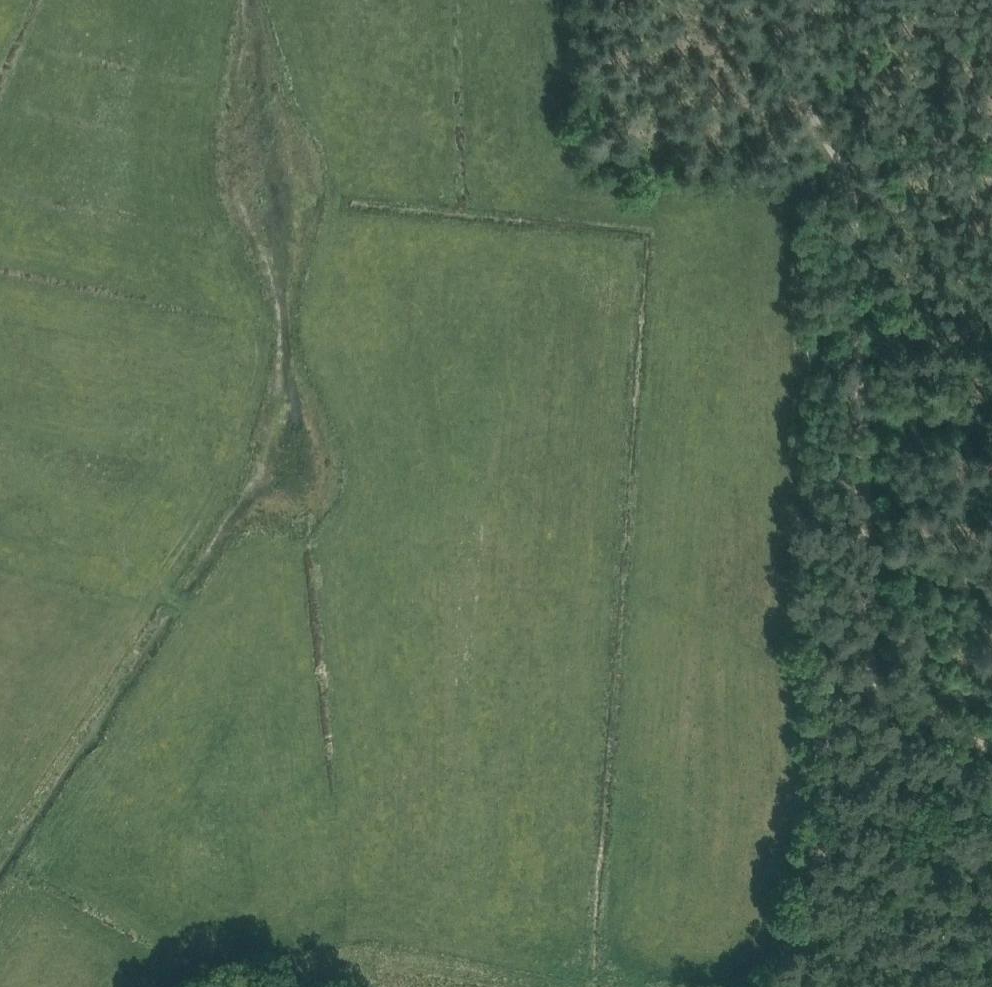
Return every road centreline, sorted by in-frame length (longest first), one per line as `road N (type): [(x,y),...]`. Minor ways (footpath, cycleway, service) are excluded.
road 1 (track): [(760,0),(786,81),(830,161),(851,172),(876,677),(991,734)]

